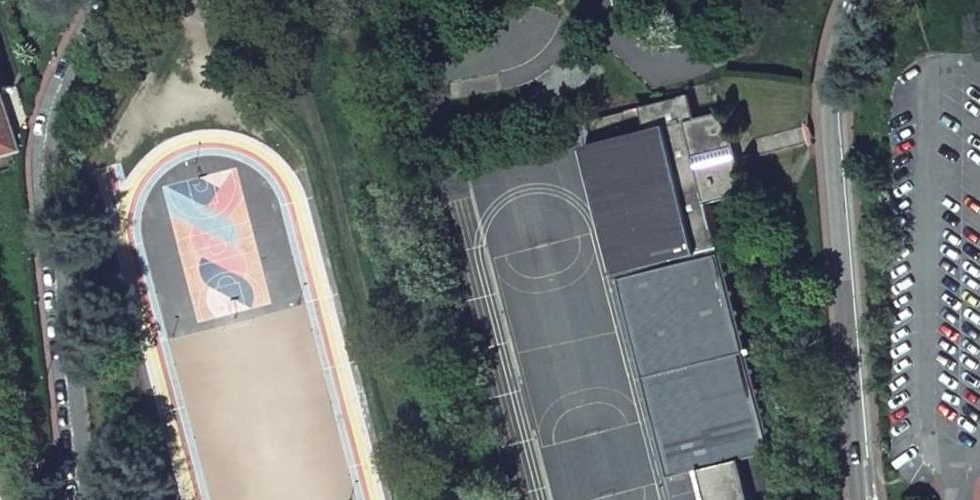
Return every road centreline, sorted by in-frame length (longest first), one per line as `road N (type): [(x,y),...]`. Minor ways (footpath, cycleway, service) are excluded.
road 1 (residential): [(83,499),(39,150),(98,0)]
road 2 (residential): [(855,0),(832,62),(830,130),(862,499)]

